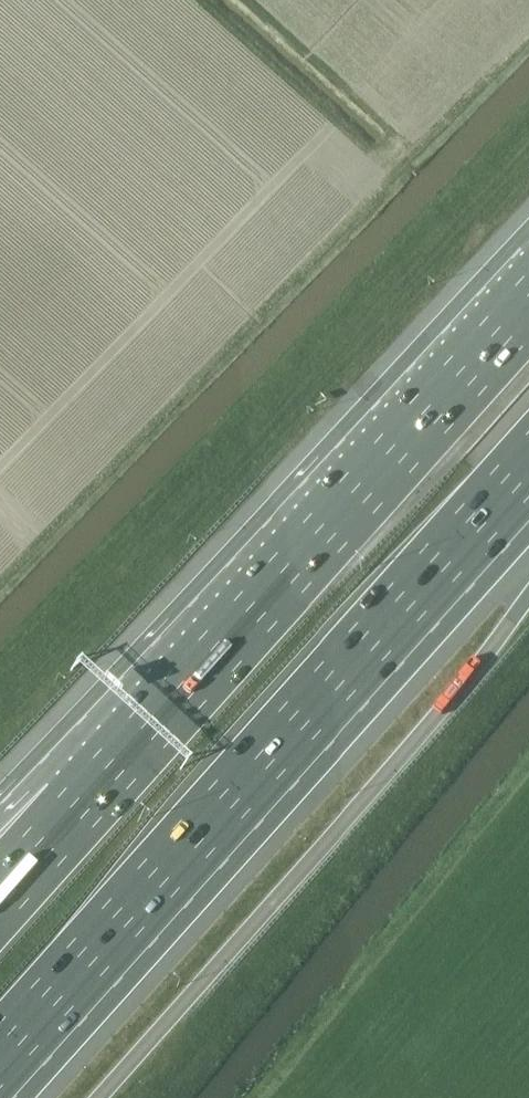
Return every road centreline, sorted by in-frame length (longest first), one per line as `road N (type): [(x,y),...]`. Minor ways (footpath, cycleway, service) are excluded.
road 1 (motorway): [(0,1053),(528,463)]
road 2 (motorway): [(528,304),(81,804)]
road 3 (motorway): [(81,804),(0,894)]

